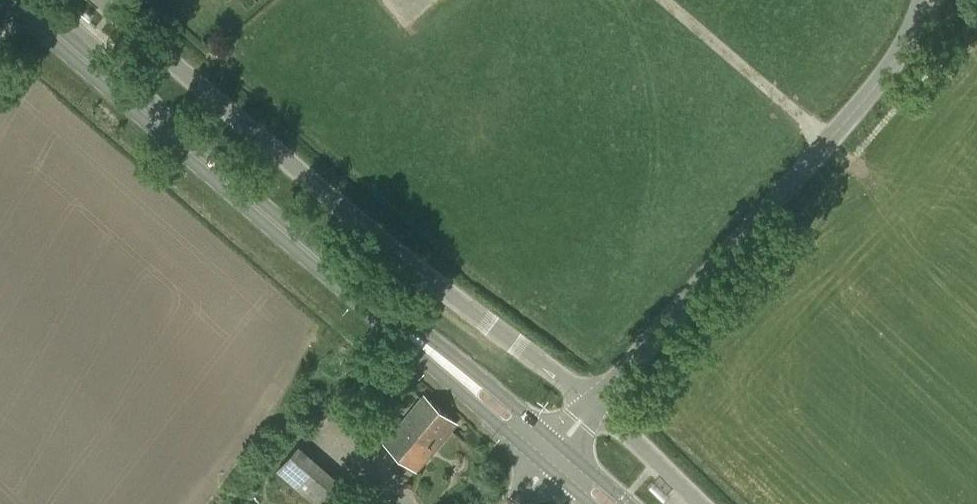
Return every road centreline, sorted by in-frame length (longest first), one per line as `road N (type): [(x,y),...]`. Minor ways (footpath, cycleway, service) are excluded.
road 1 (primary): [(552,455),(31,12)]
road 2 (unclassified): [(598,401),(483,320),(101,0)]
road 3 (tertiary): [(598,401),(875,87),(927,0)]
road 4 (unclassified): [(704,503),(598,401)]

